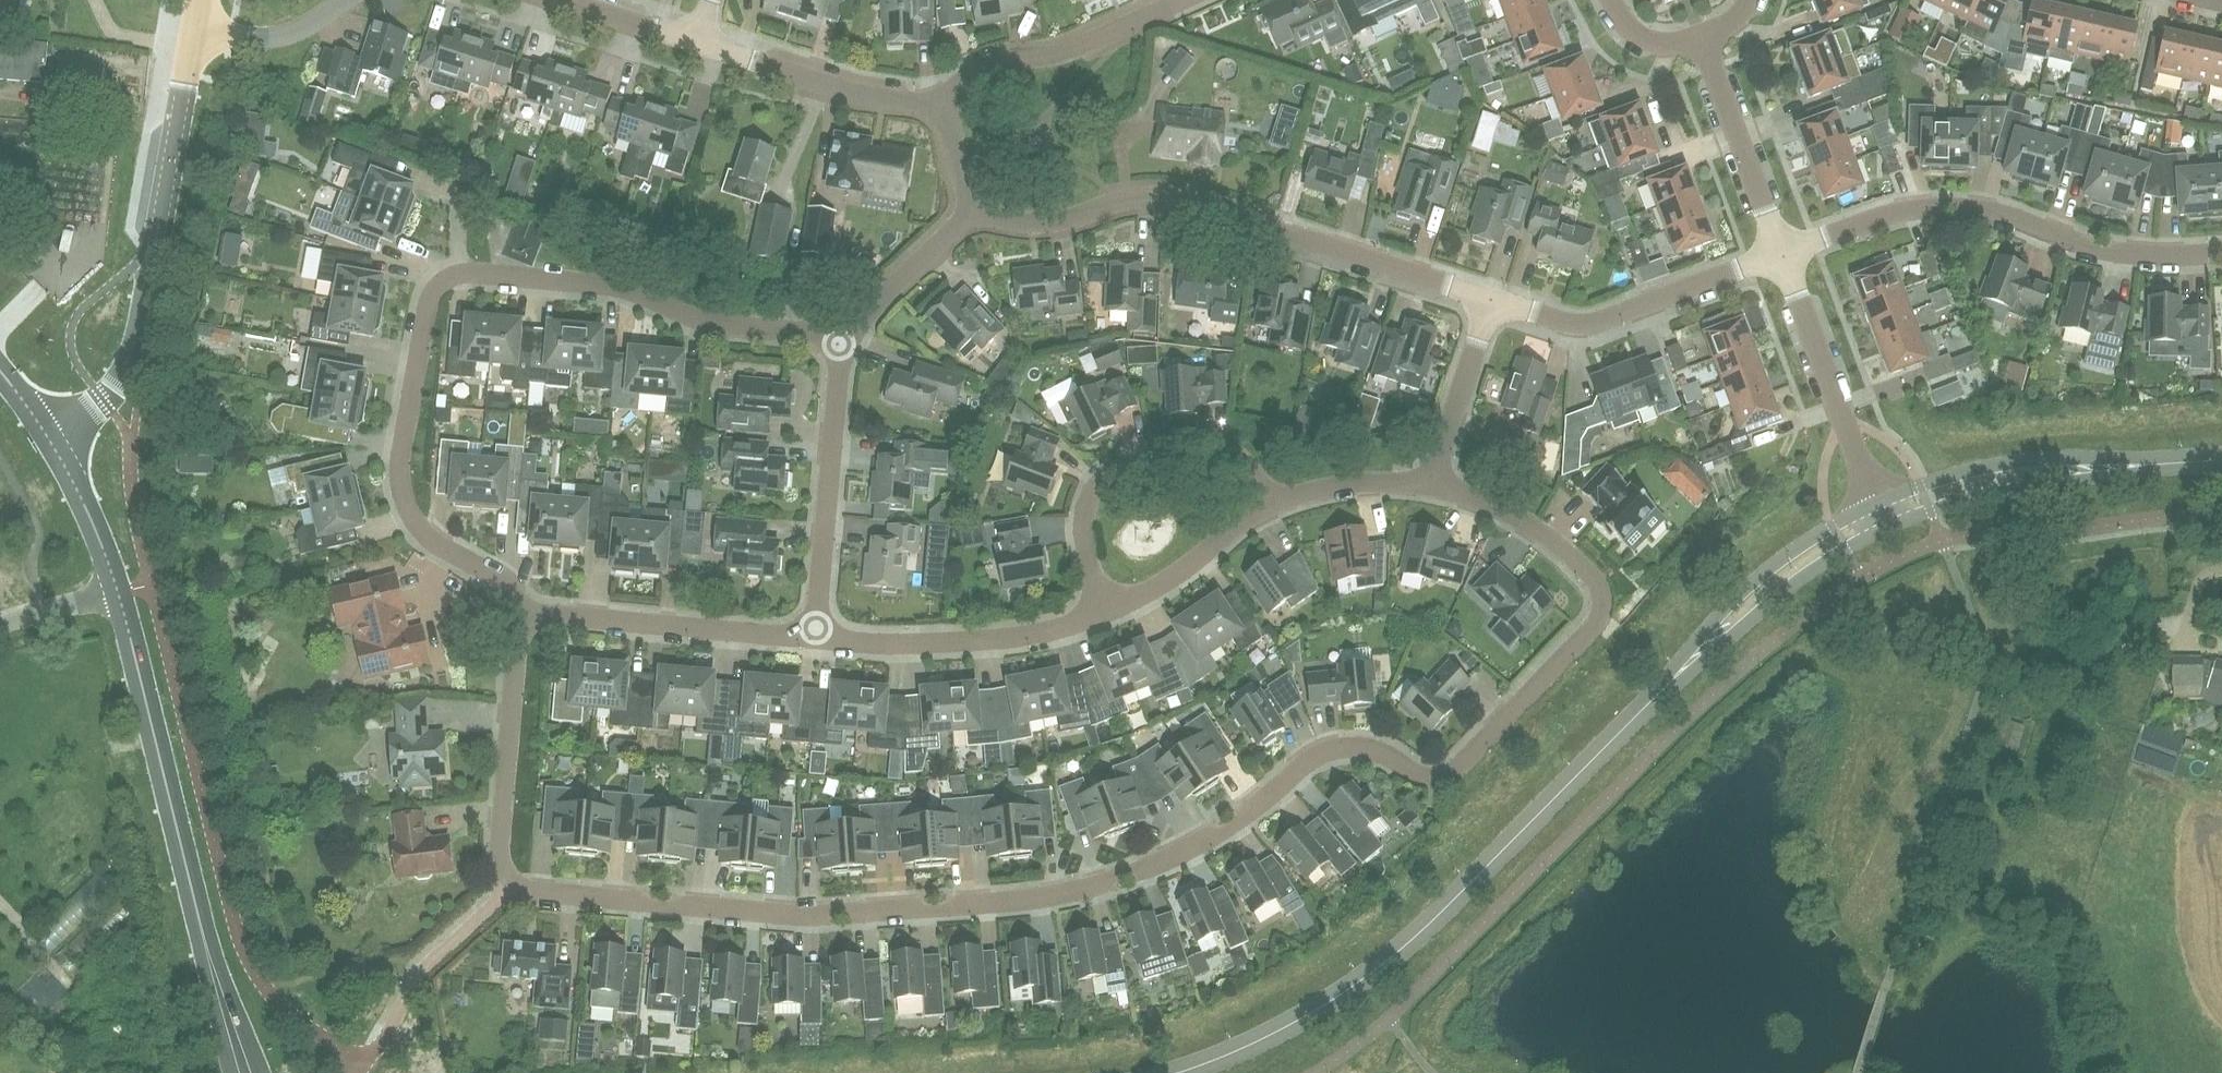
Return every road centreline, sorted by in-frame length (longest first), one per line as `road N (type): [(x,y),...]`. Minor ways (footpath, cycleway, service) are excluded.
road 1 (residential): [(1435,485),(1530,525),(1571,554),(1600,587),(1592,629),(1452,774),(1416,775),(1369,748),(1336,748),(1168,861),(1054,895),(819,917),(521,890),(499,850),(526,608)]
road 2 (residential): [(526,608),(508,582),(419,529),(408,507),(402,453),(426,302),(437,288),(479,278),(600,284),(708,324),(839,345)]
road 3 (tertiary): [(1175,1072),(1302,1019),(1384,963),(1679,673)]
road 4 (residential): [(1491,299),(1168,199),(1121,201),(1051,224),(977,209)]
road 5 (primary): [(239,1058),(119,594)]
road 6 (residential): [(1779,254),(1908,210),(1957,207),(2125,254),(2221,254)]
road 7 (tertiary): [(49,439),(104,400),(134,353),(195,31)]
road 8 (residential): [(1277,504),(1234,454),(1211,450),(1113,472),(1096,489),(1084,530),(1110,610)]
road 9 (residential): [(1779,254),(1596,323),(1491,299)]
road 10 (residential): [(816,637),(903,646),(991,642),(1042,635),(1110,610)]
road 11 (residential): [(839,345),(816,637)]
road 12 (residential): [(526,608),(550,616),(816,637)]
road 13 (tertiary): [(2146,465),(2016,463),(1876,503)]
road 14 (tertiary): [(1886,527),(1984,495),(2146,465)]
road 15 (residential): [(1876,503),(1779,254)]
road 16 (residential): [(950,110),(979,69),(1079,48),(1183,0)]
road 17 (tertiary): [(1876,503),(1749,585),(1679,673)]
road 18 (residential): [(698,46),(845,93),(950,110)]
road 19 (tertiary): [(1679,673),(1823,563),(1886,527)]
road 20 (residential): [(1779,254),(1702,38)]
road 21 (residential): [(1110,610),(1169,579),(1277,504)]
road 22 (residential): [(1435,485),(1491,299)]
road 23 (residential): [(977,209),(839,345)]
road 24 (primary): [(119,594),(49,439)]
road 25 (residential): [(1277,504),(1341,486),(1435,485)]
road 26 (residential): [(195,31),(278,36),(346,0)]
road 27 (residential): [(561,0),(698,46)]
road 28 (residential): [(0,625),(119,594)]

